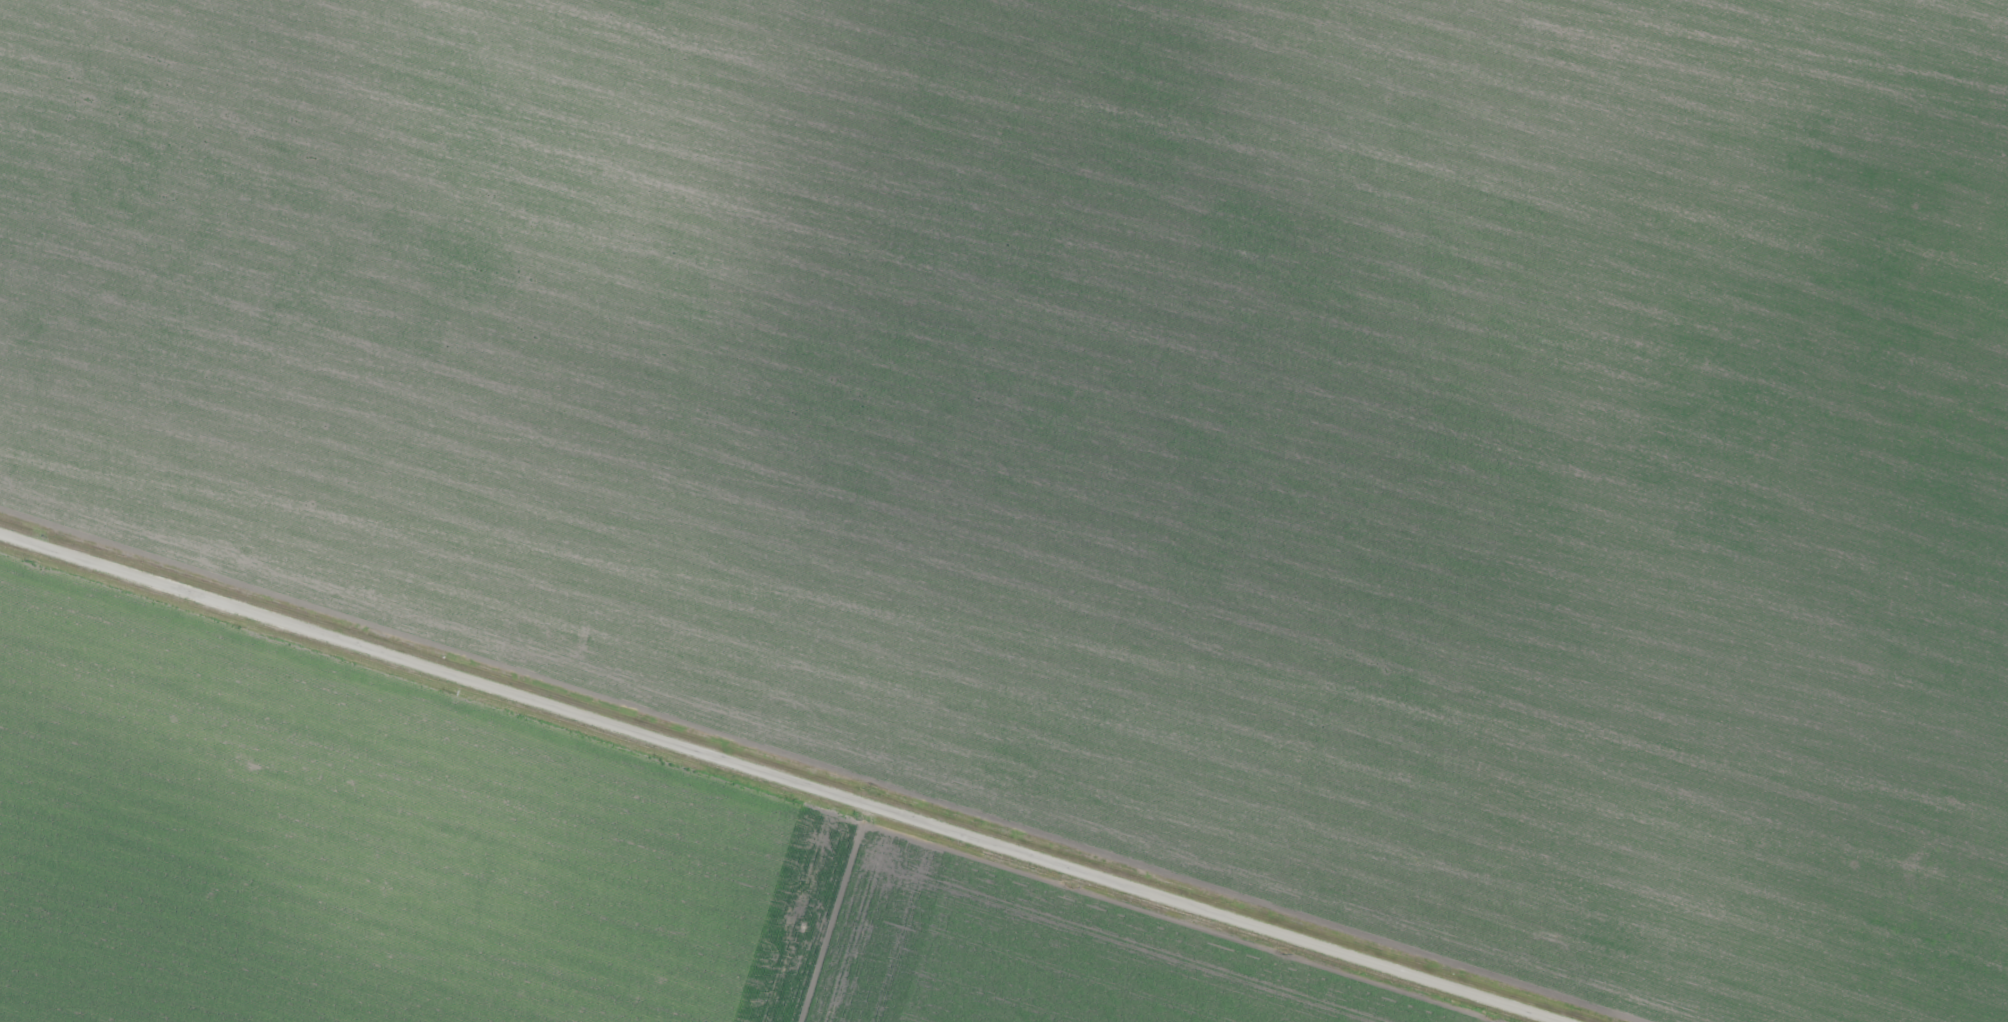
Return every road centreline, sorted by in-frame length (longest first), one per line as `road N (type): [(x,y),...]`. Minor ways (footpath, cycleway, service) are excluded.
road 1 (tertiary): [(1576,1021),(0,533)]

